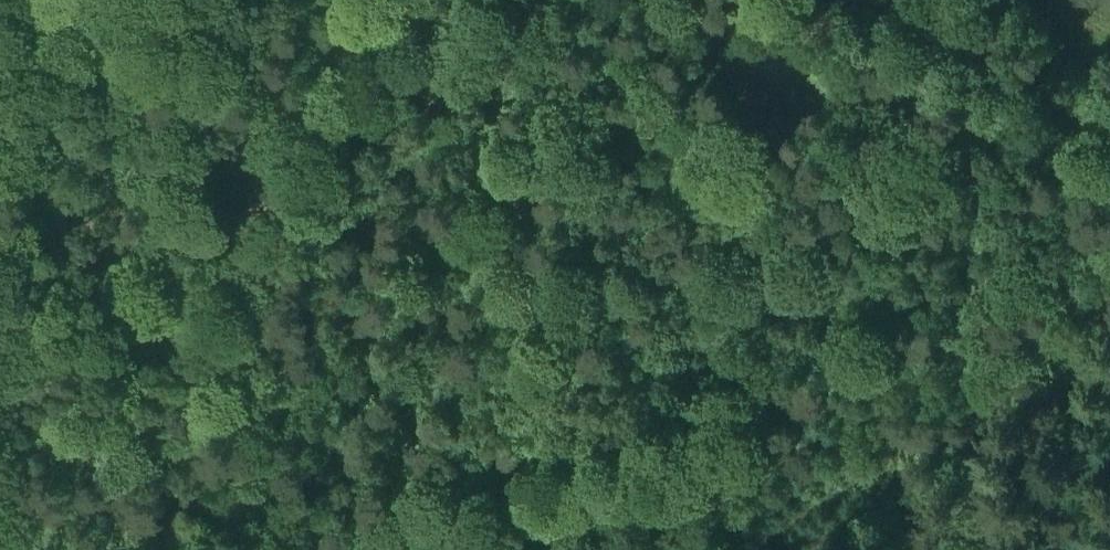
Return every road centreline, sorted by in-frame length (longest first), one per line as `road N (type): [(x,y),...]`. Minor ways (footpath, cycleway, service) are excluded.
road 1 (track): [(856,0),(1109,139)]

